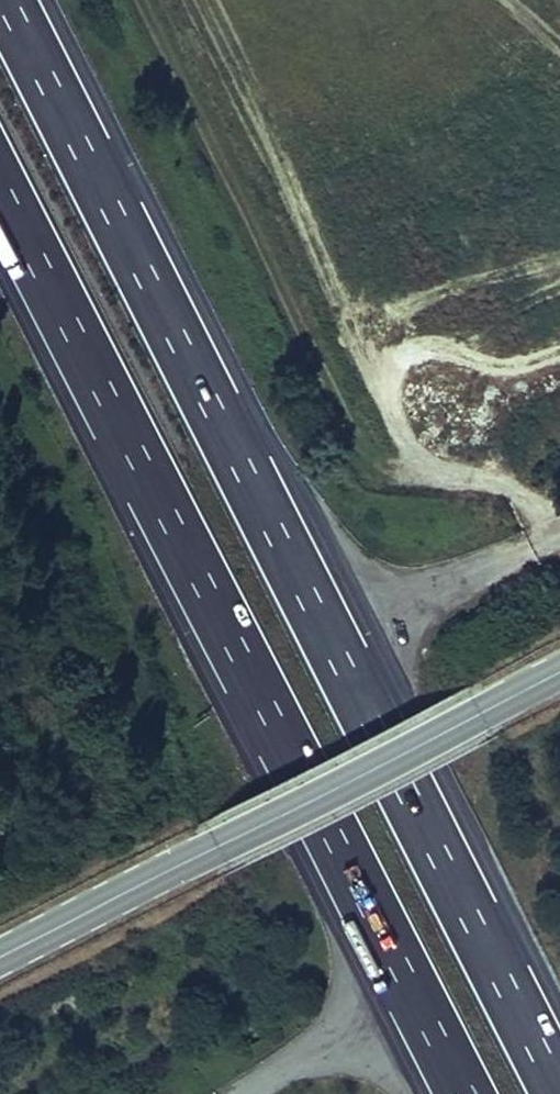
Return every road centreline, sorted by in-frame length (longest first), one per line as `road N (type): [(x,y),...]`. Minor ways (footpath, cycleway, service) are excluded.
road 1 (motorway): [(559,1091),(6,0)]
road 2 (motorway): [(0,186),(465,1093)]
road 3 (tertiary): [(0,953),(559,672)]

